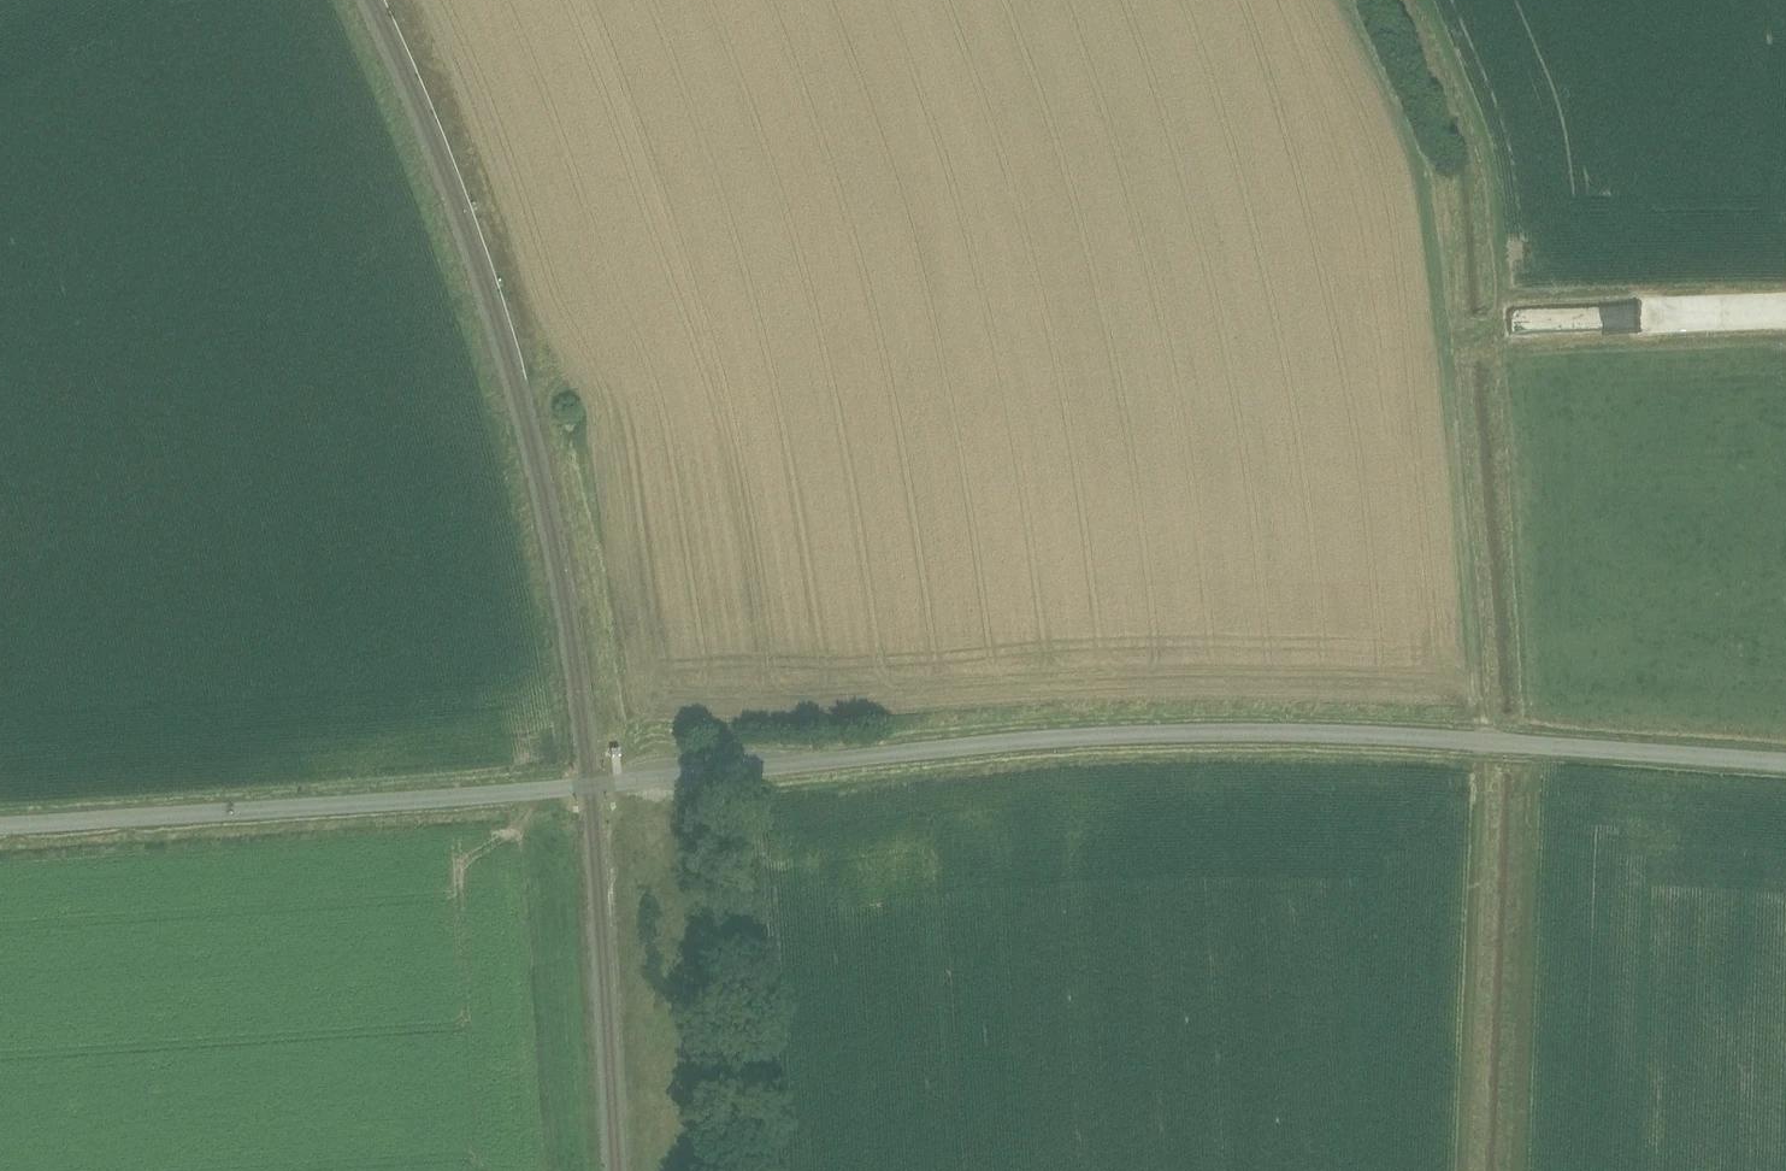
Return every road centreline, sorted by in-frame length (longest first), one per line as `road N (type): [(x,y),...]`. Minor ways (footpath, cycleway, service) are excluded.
road 1 (unclassified): [(1785,772),(1191,736),(869,758),(592,788),(0,826)]

